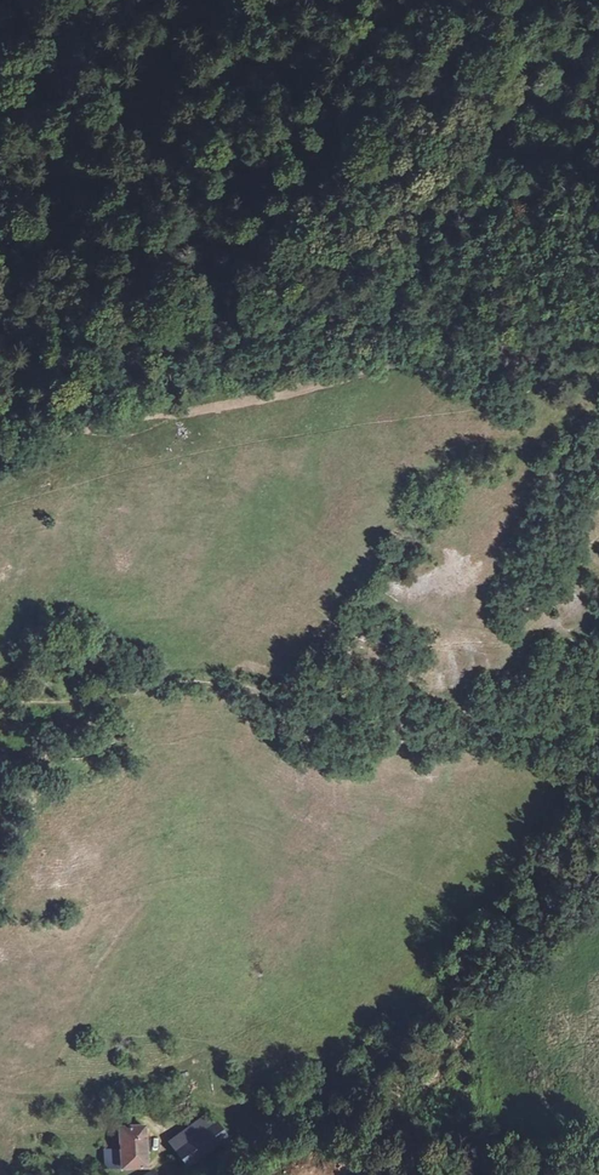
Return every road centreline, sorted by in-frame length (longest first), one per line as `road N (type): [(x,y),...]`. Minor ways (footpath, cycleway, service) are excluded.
road 1 (track): [(0,471),(77,435),(487,342),(598,329)]
road 2 (track): [(598,733),(380,721),(210,681),(153,681),(83,702),(0,702)]
road 3 (track): [(163,416),(598,26)]
road 4 (track): [(0,234),(196,128),(335,0)]

